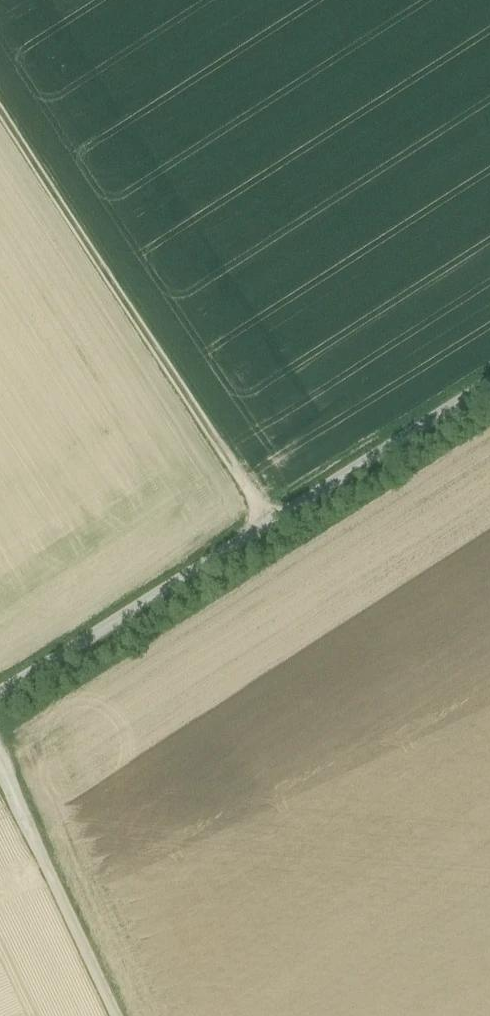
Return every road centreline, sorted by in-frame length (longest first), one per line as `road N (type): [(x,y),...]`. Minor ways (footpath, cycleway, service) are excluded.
road 1 (unclassified): [(489,384),(0,693)]
road 2 (track): [(269,524),(0,105)]
road 3 (unclassified): [(0,766),(116,1015)]

